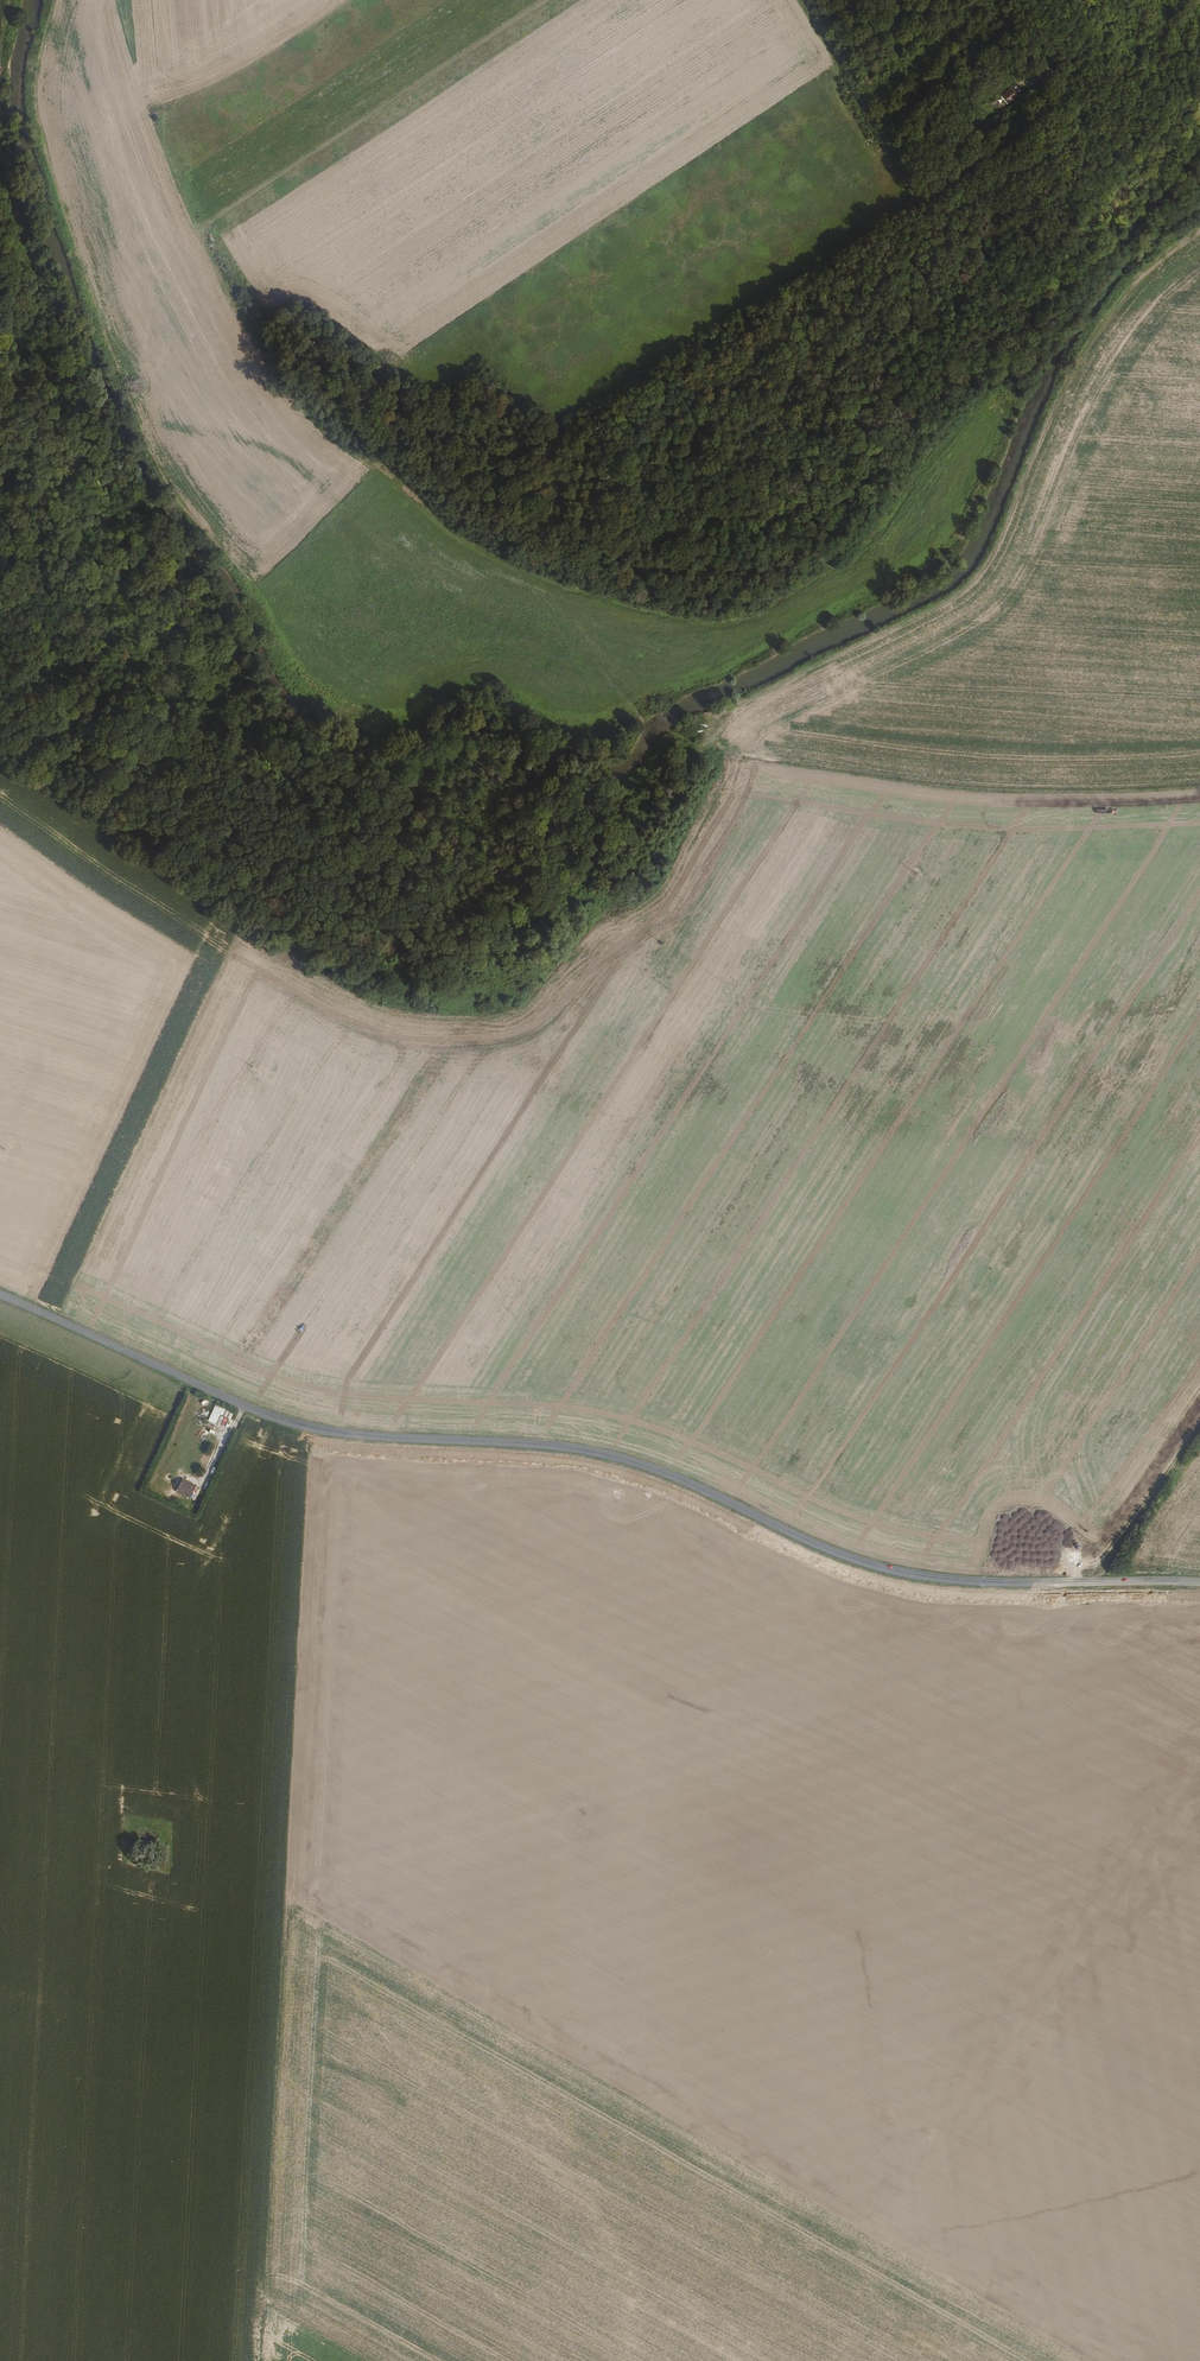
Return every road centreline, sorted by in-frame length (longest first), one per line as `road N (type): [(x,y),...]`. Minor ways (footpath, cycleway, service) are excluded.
road 1 (track): [(0,449),(10,442),(98,628),(218,757),(286,808),(383,860),(505,884),(675,748),(965,791),(1199,788)]
road 2 (tertiary): [(1199,1583),(971,1581),(885,1568),(598,1452),(314,1429),(0,1294)]
road 3 (track): [(1199,1423),(1096,1562),(1094,1582)]

